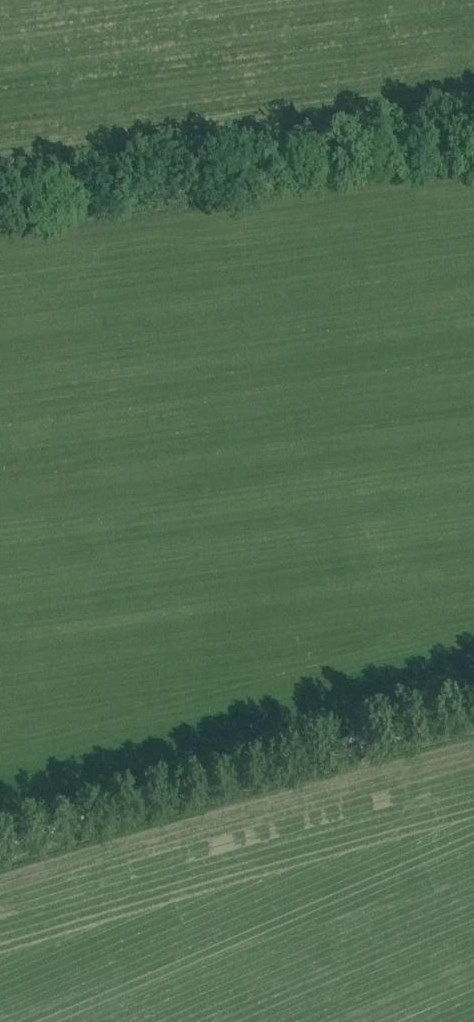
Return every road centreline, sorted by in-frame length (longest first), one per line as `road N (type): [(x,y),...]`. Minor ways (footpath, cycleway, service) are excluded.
road 1 (track): [(0,848),(473,716)]

